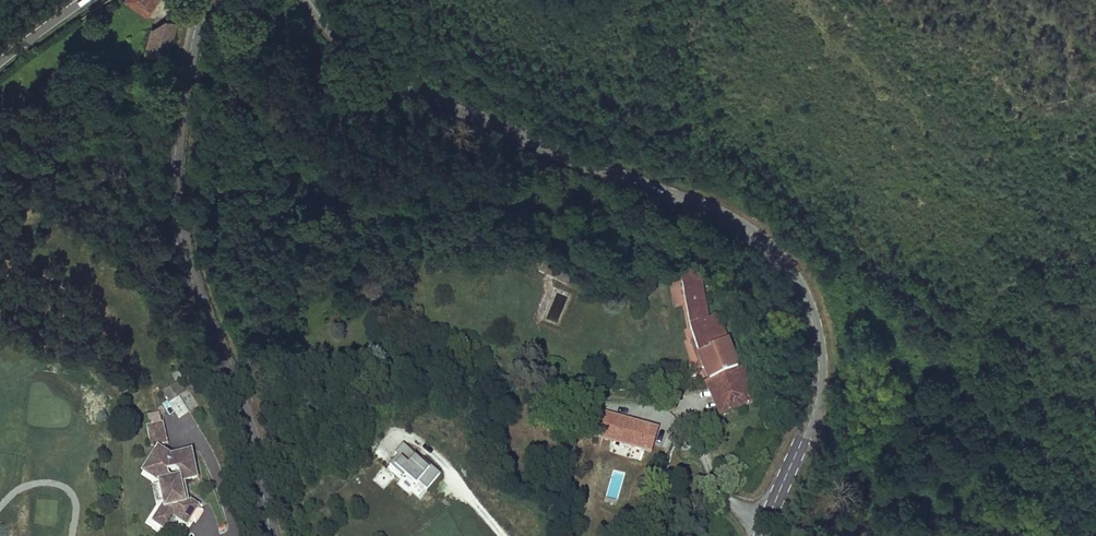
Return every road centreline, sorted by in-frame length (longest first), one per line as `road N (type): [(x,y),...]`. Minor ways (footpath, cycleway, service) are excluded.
road 1 (tertiary): [(310,0),(355,51),(424,93),(724,217),(784,266),(816,336),(820,383),(766,521)]
road 2 (tertiary): [(202,0),(176,139),(179,226),(194,287),(253,436),(271,535)]
road 3 (residential): [(766,521),(730,501),(694,425),(665,401)]

